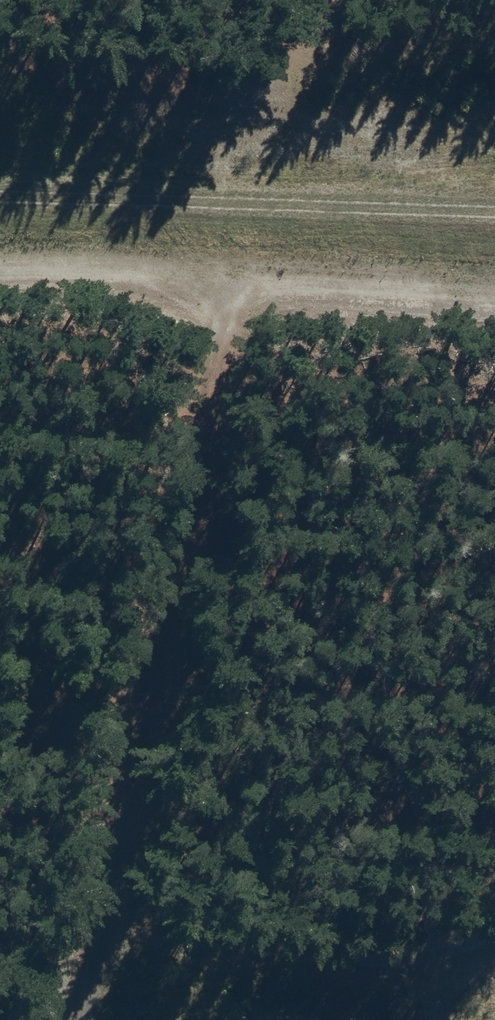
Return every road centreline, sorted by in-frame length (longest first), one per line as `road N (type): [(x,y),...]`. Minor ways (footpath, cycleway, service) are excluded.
road 1 (track): [(74,1019),(219,277)]
road 2 (track): [(494,297),(0,261)]
road 3 (track): [(0,192),(494,206)]
road 4 (track): [(92,950),(351,989),(442,987),(494,949)]

